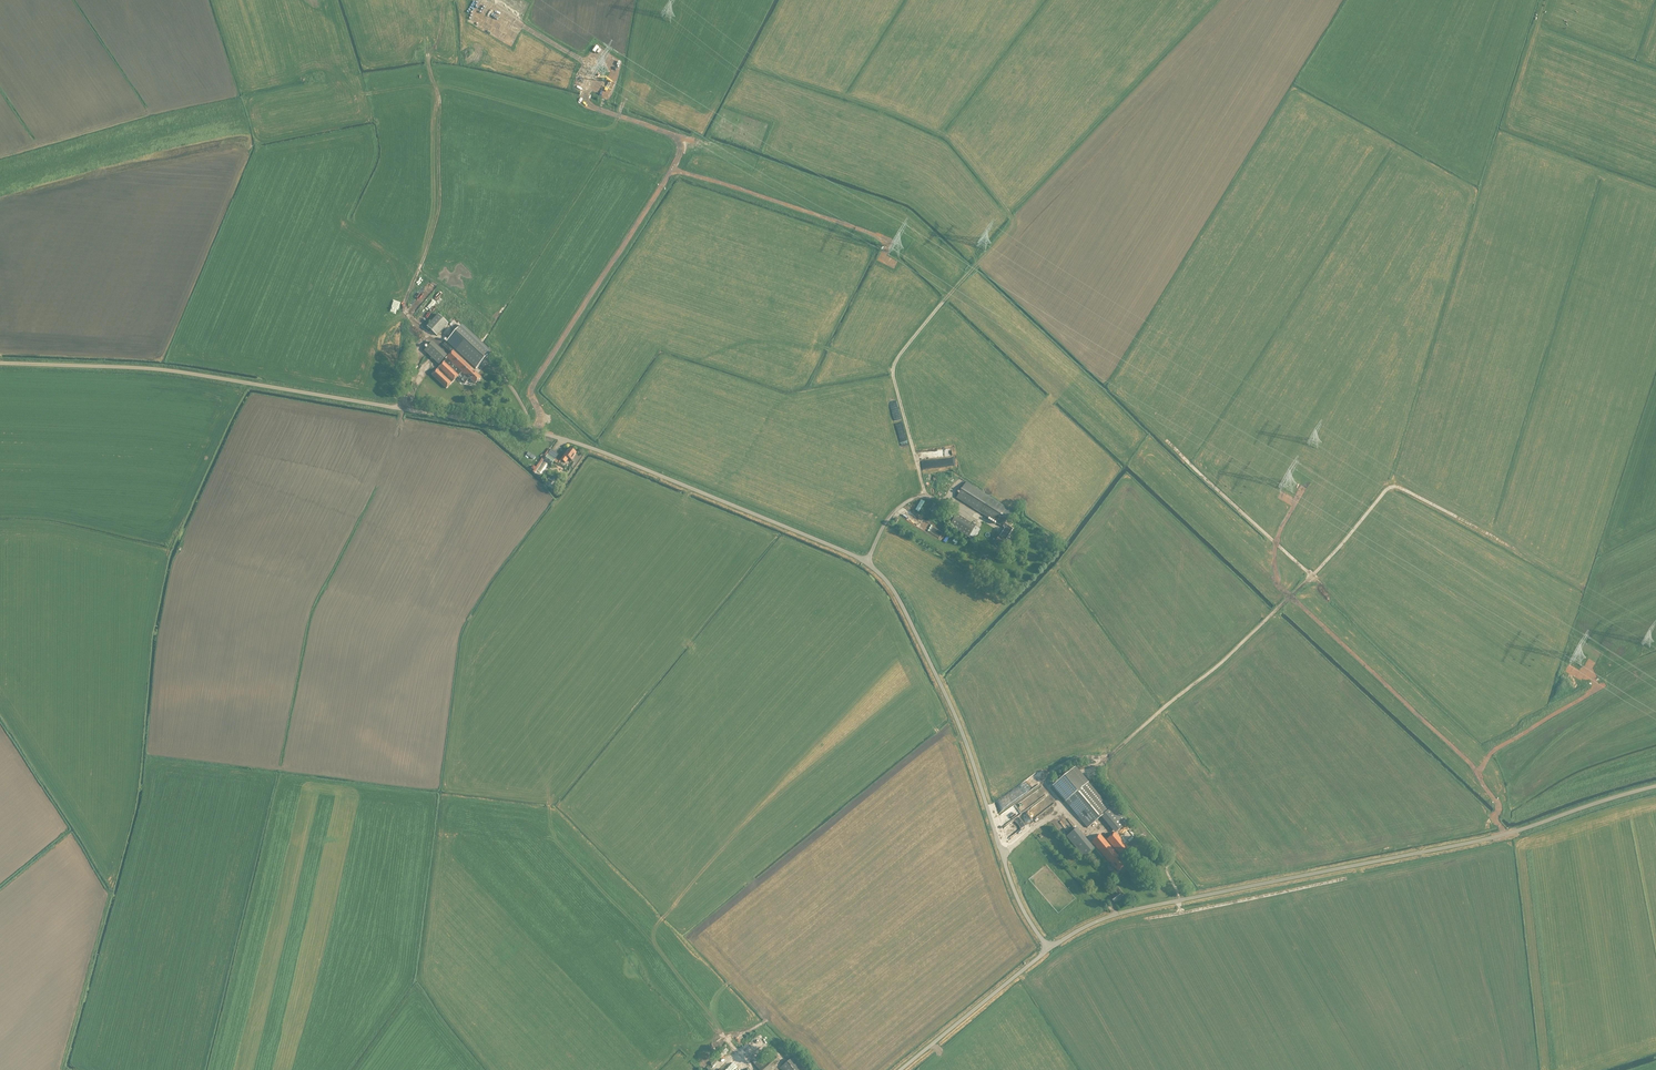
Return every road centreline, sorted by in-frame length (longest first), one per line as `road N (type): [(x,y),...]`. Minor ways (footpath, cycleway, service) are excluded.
road 1 (unclassified): [(1047,948),(1010,883),(930,662),(896,594),(864,559),(590,446),(520,427),(176,370),(0,361)]
road 2 (unclassified): [(1047,948),(1117,912),(1502,843),(1655,794)]
road 3 (unclassified): [(896,1069),(1047,948)]

